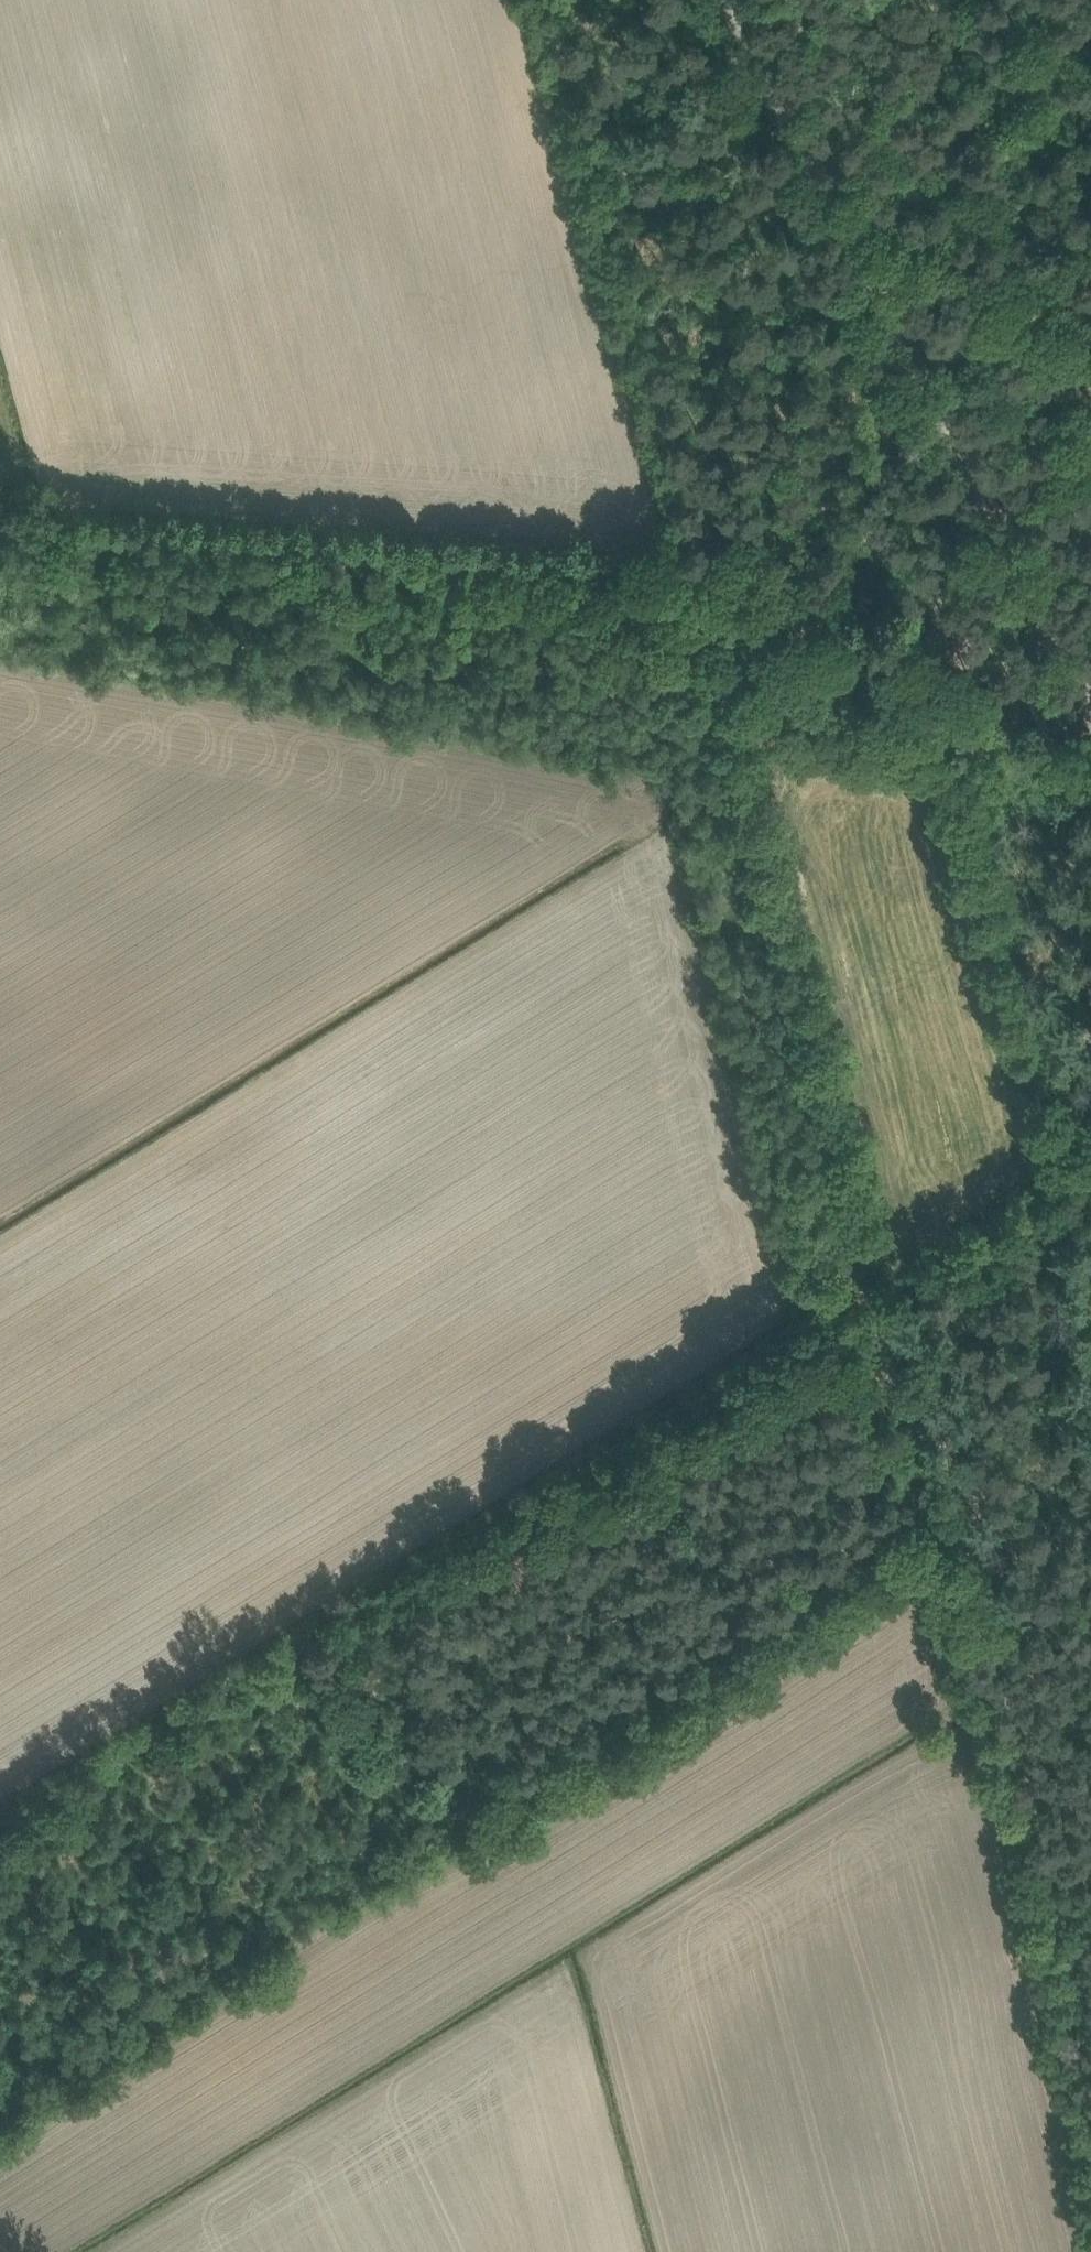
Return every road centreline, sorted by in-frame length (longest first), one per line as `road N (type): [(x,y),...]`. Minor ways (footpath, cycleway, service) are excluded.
road 1 (track): [(1090,724),(1040,748),(773,667),(693,621),(688,578),(0,527)]
road 2 (track): [(1090,692),(738,0)]

